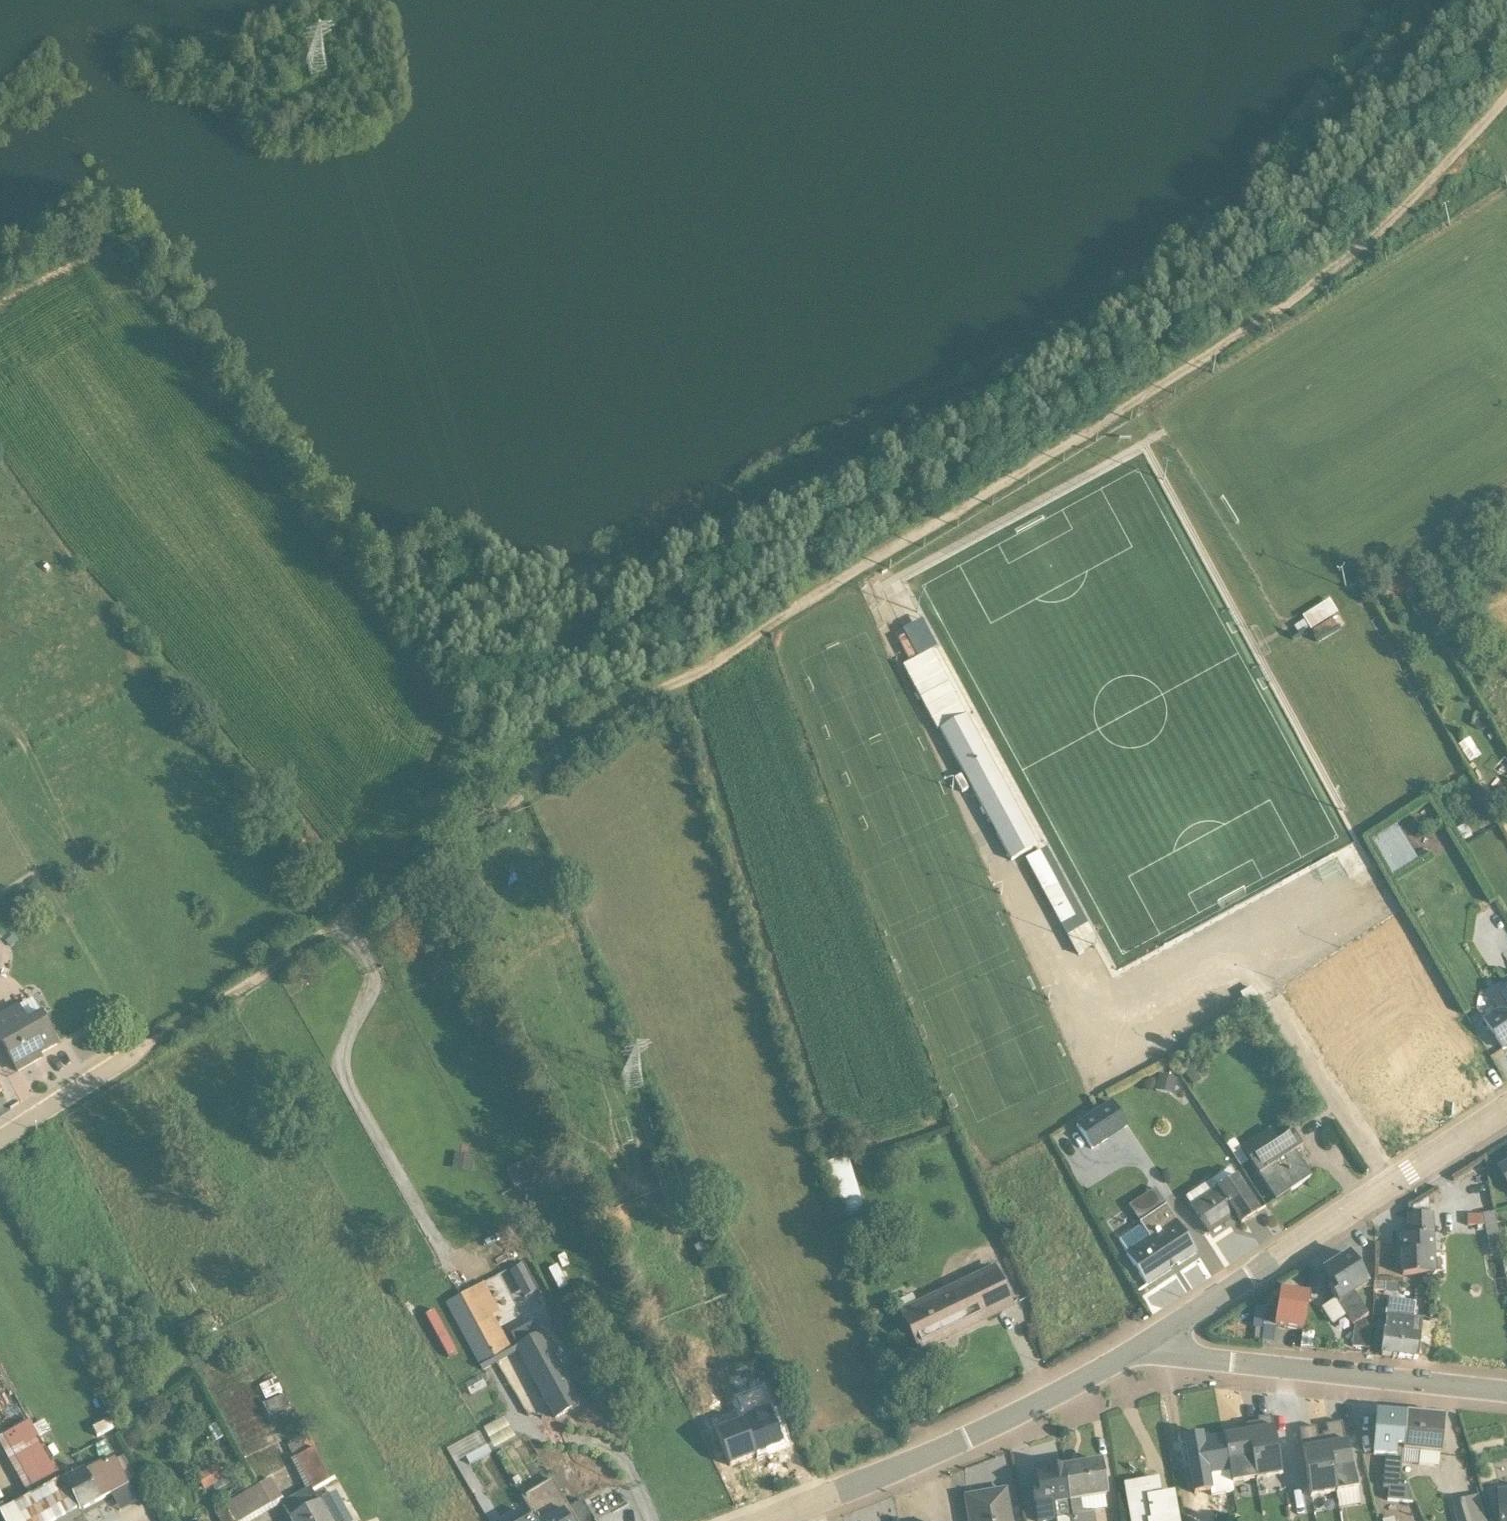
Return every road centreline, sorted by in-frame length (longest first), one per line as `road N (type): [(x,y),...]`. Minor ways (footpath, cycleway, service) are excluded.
road 1 (track): [(143,1049),(430,864),(863,560),(1287,301),(1382,228),(1506,99)]
road 2 (track): [(611,632),(748,568),(1150,341),(1264,262),(1506,28)]
road 3 (tertiary): [(1160,1336),(768,1520)]
road 4 (tertiary): [(1506,1109),(1160,1336)]
road 5 (track): [(334,928),(358,943),(372,975),(343,1050),(344,1078),(439,1244),(470,1266)]
road 6 (residential): [(1160,1336),(1180,1357),(1506,1392)]
road 7 (residential): [(0,1141),(143,1049)]

